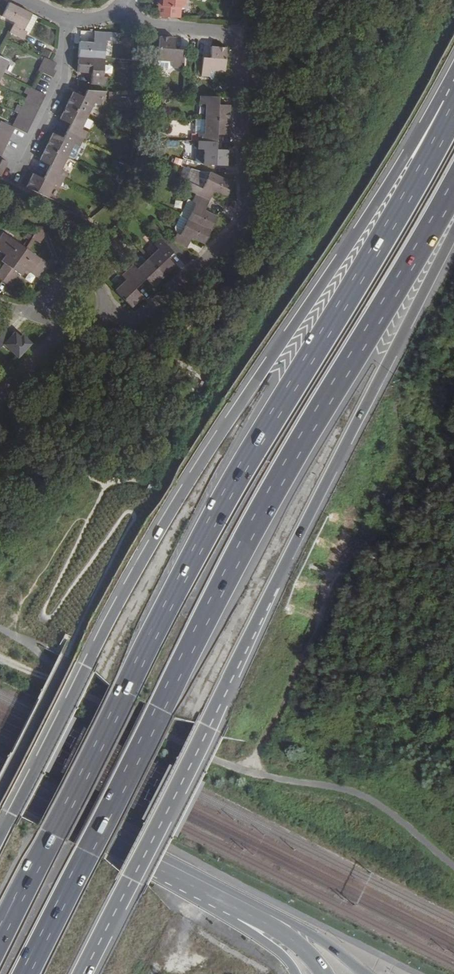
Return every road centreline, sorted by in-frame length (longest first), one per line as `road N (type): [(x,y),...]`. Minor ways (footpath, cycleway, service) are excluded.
road 1 (trunk): [(453,110),(190,568),(0,941)]
road 2 (trunk): [(26,973),(238,546),(453,186)]
road 3 (trunk): [(453,80),(223,410),(105,618),(0,835)]
road 4 (trunk): [(83,973),(453,234)]
road 5 (residential): [(121,6),(149,24),(227,35),(240,51),(237,226),(140,318),(102,312)]
road 6 (secondary): [(0,779),(189,875)]
road 7 (secondary): [(366,973),(319,937),(189,875)]
road 8 (secondary): [(189,875),(280,931),(325,973)]
road 9 (residential): [(71,21),(68,81),(27,159)]
road 10 (trunk): [(189,875),(295,973)]

